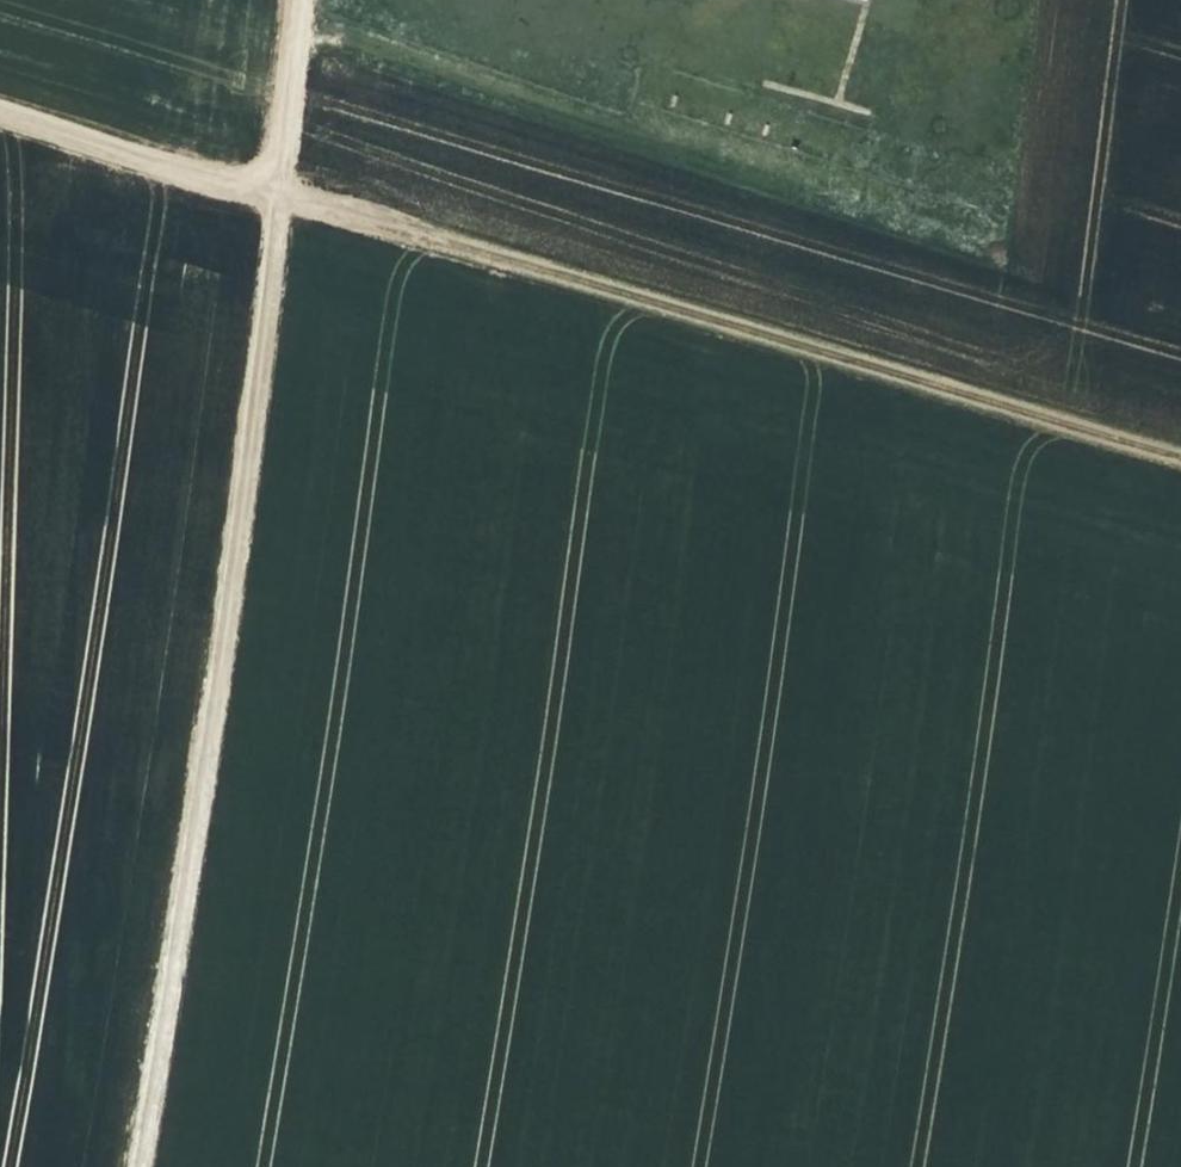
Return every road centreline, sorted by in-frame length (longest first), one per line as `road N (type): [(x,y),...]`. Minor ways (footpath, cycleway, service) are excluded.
road 1 (track): [(1180,464),(0,122)]
road 2 (track): [(109,1166),(288,0)]

